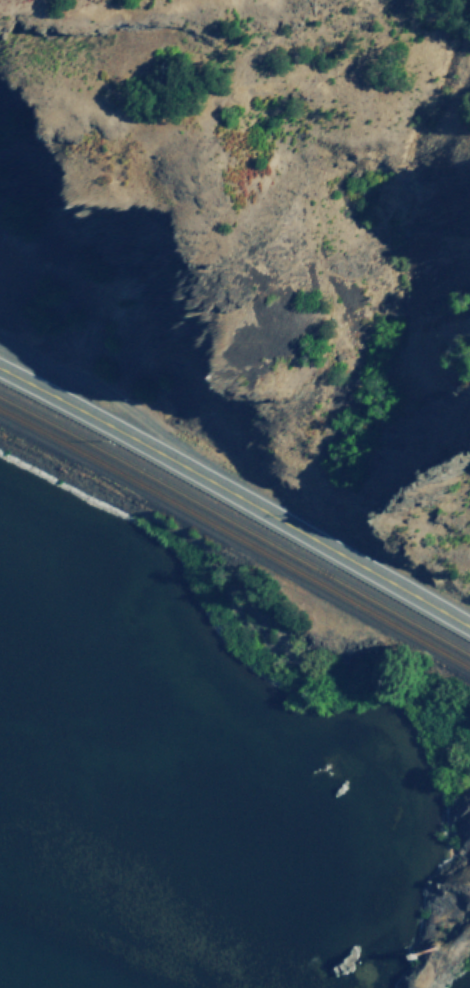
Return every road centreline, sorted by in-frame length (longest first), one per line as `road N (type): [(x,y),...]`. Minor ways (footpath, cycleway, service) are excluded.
road 1 (primary): [(0,369),(469,623)]

